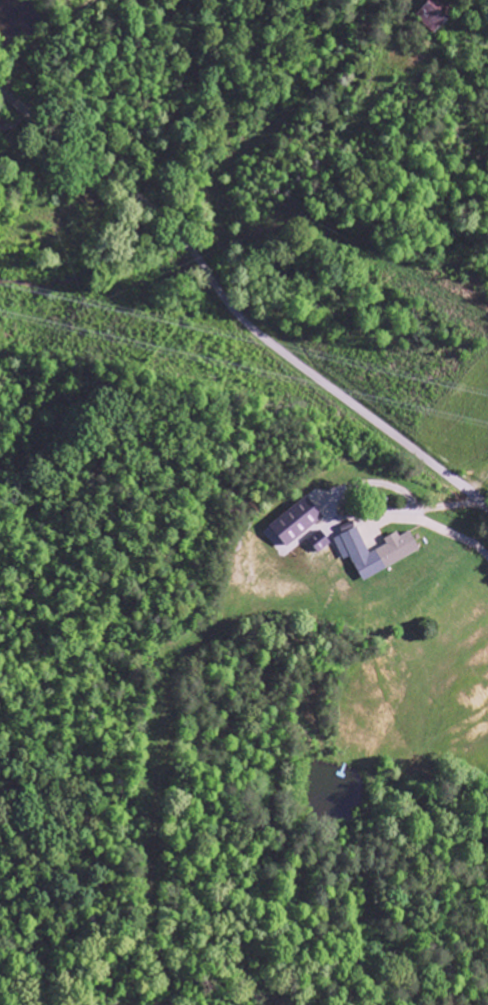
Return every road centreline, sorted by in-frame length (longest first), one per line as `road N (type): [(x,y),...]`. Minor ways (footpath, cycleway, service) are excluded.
road 1 (residential): [(487,508),(251,327),(157,214),(0,91)]

